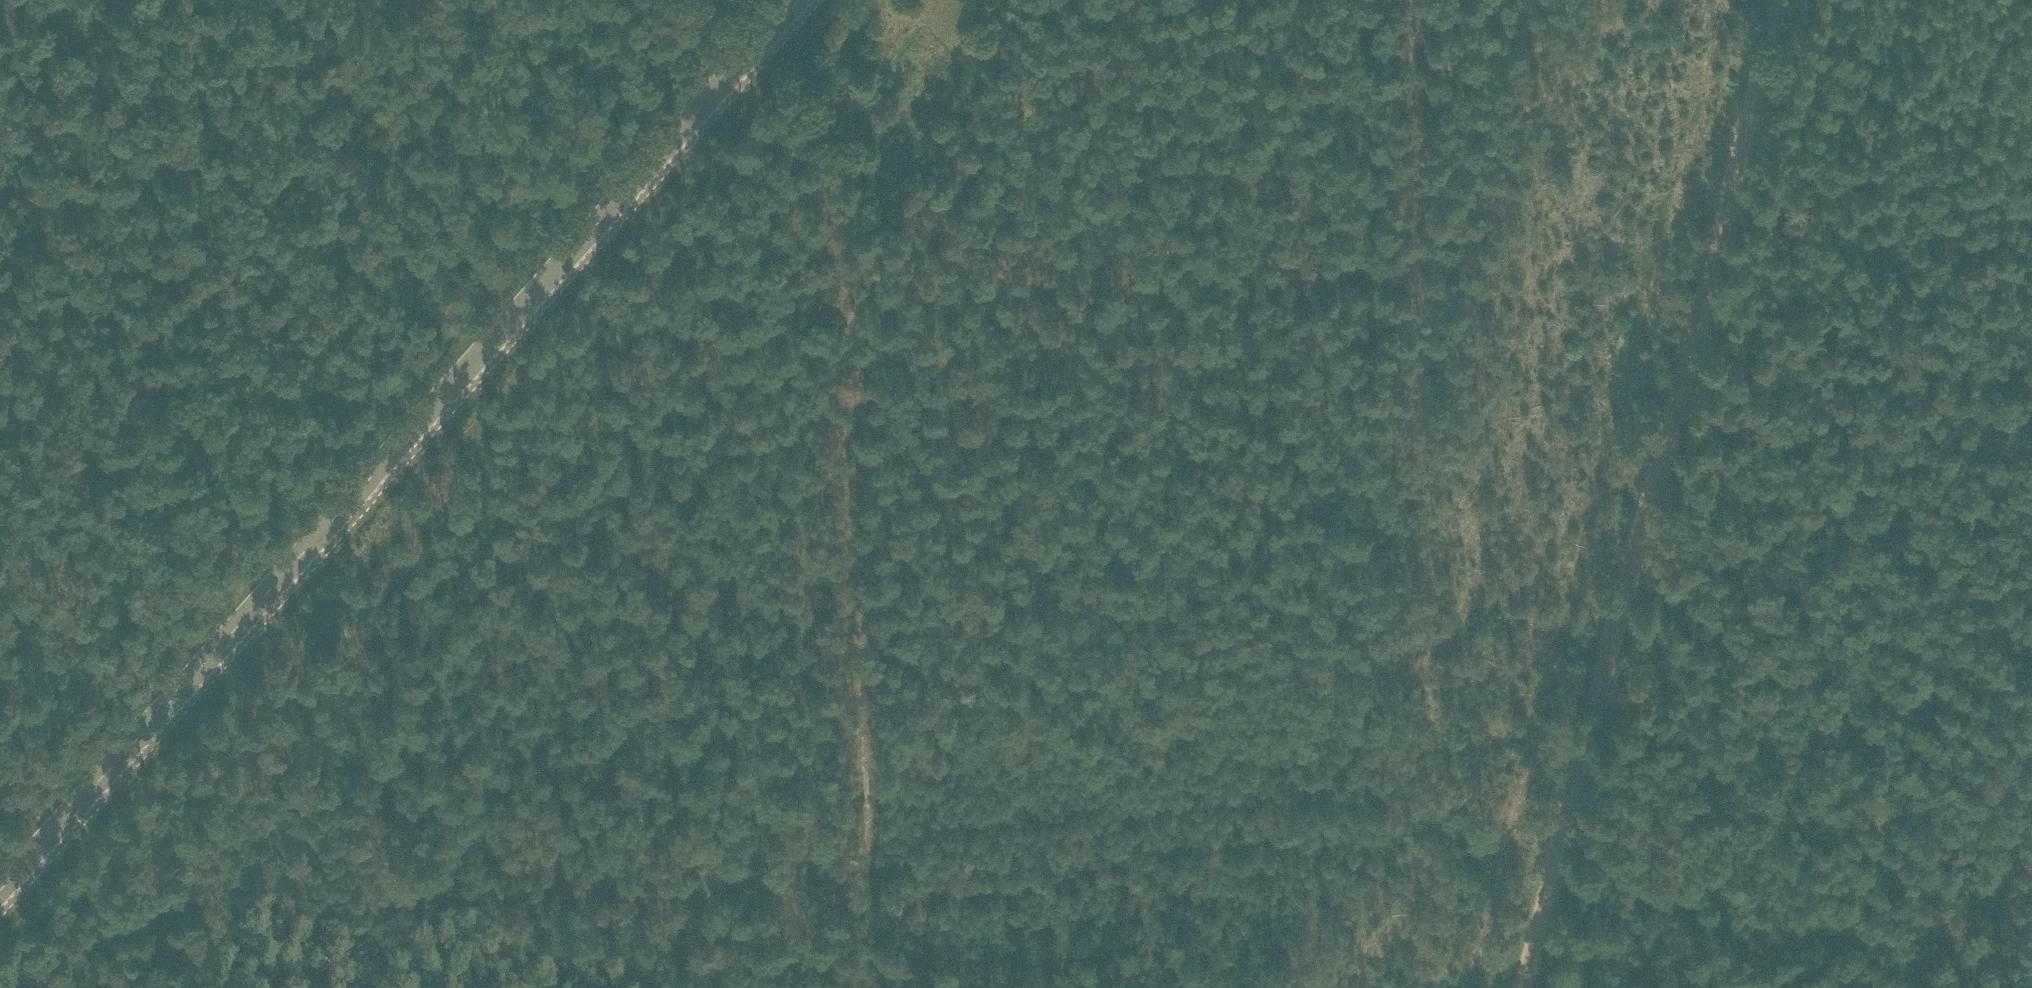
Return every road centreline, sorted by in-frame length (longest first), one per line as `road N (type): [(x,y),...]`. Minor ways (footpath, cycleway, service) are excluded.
road 1 (secondary): [(0,885),(794,0)]
road 2 (track): [(1518,987),(1776,0)]

